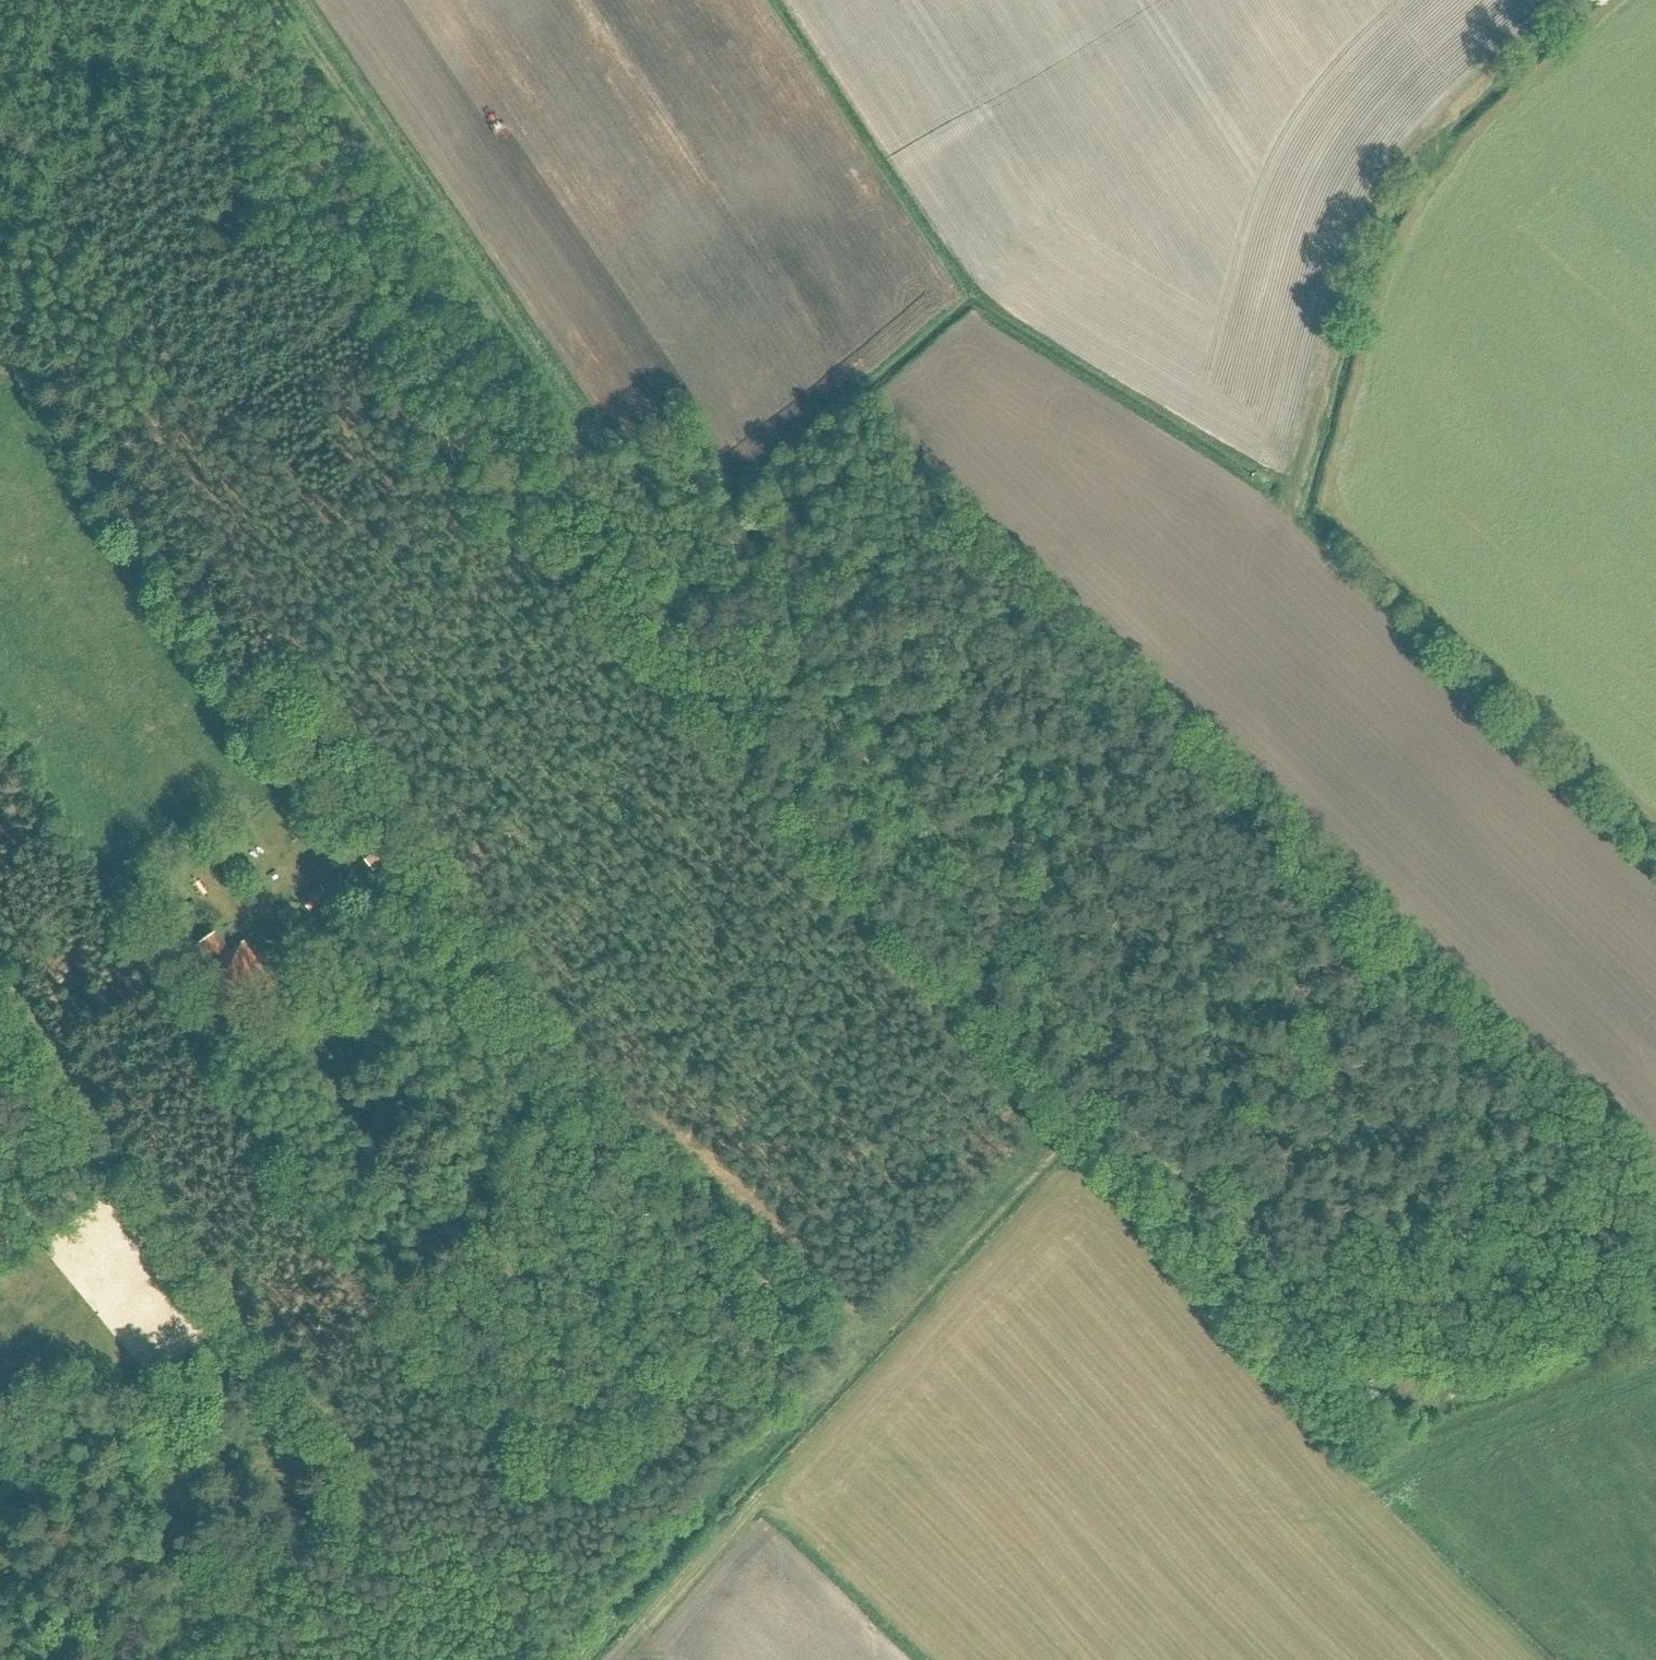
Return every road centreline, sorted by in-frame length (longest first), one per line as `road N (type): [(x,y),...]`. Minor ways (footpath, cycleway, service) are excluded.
road 1 (track): [(0,331),(349,849)]

